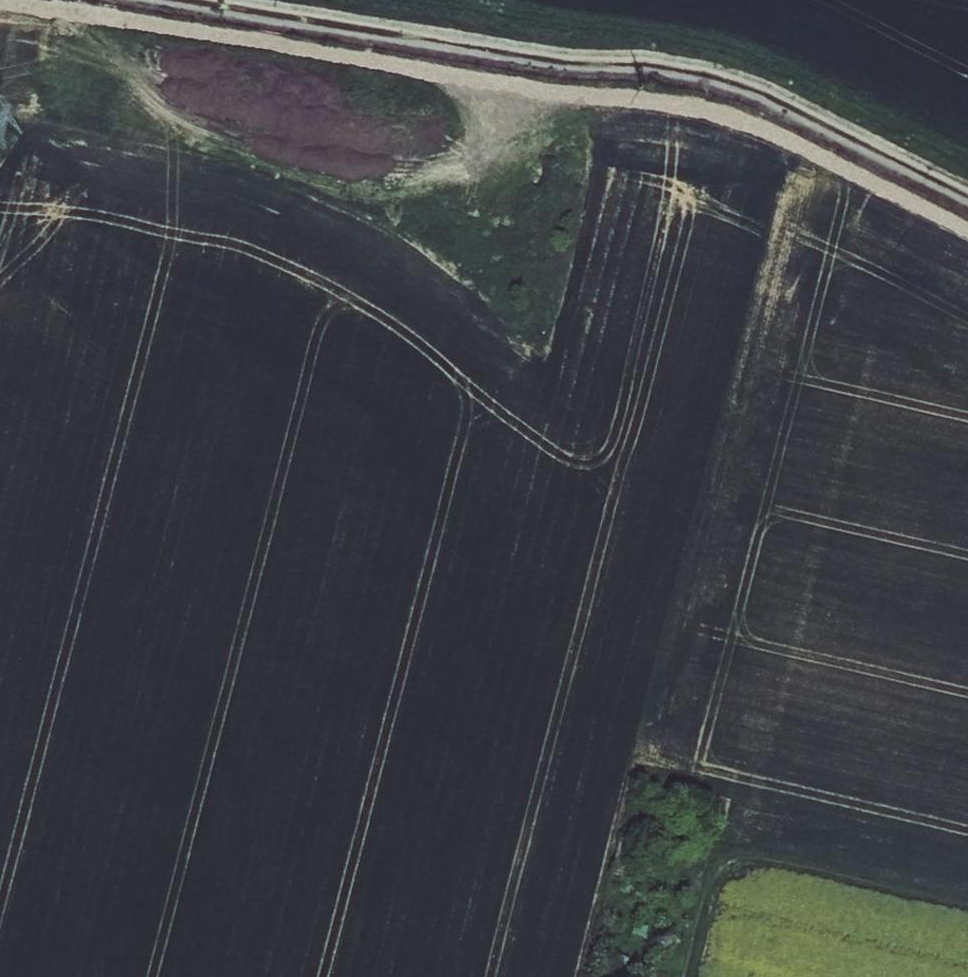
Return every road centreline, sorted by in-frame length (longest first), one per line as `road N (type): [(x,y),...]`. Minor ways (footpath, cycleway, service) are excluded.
road 1 (track): [(47,0),(727,108),(967,225)]
road 2 (track): [(690,976),(714,880),(740,854),(967,905)]

